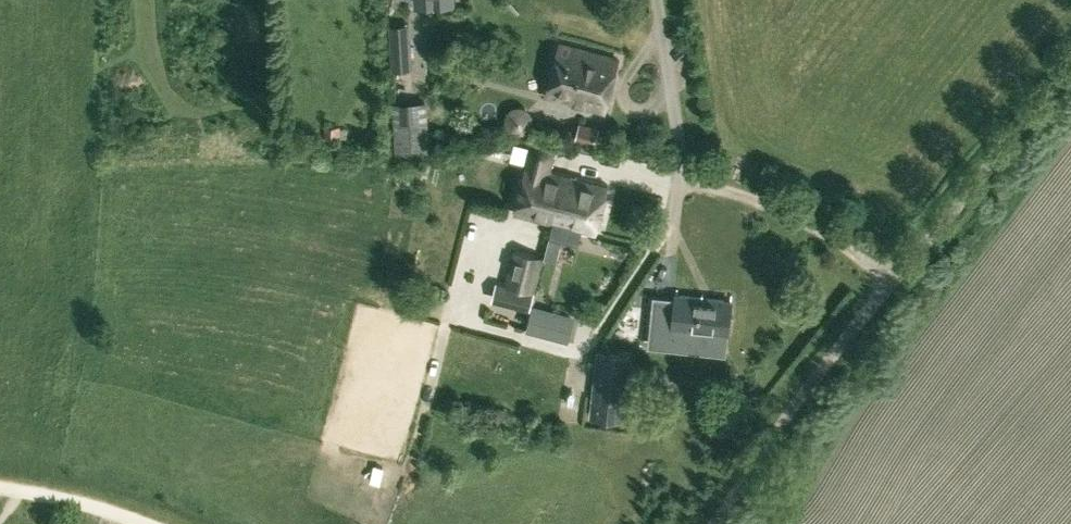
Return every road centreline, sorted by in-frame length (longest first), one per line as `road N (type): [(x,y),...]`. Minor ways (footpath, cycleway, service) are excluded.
road 1 (residential): [(896,276),(717,523)]
road 2 (residential): [(1070,66),(896,276)]
road 3 (residential): [(896,276),(768,201),(684,178)]
road 4 (residential): [(684,178),(653,0)]

